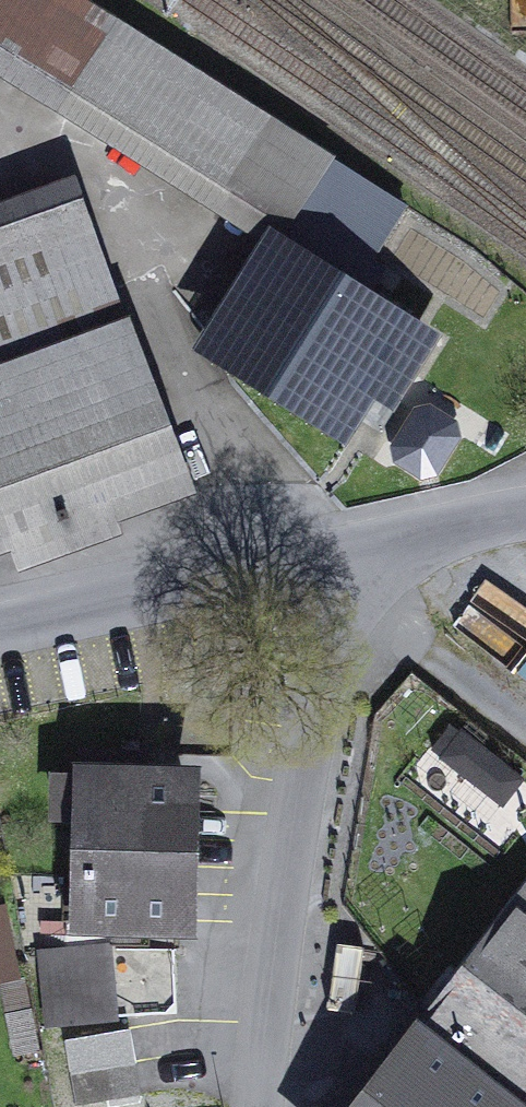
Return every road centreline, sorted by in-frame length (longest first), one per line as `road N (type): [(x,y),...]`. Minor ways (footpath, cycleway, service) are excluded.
road 1 (residential): [(255,1106),(329,556)]
road 2 (residential): [(329,556),(0,629)]
road 3 (residential): [(525,516),(329,556)]

